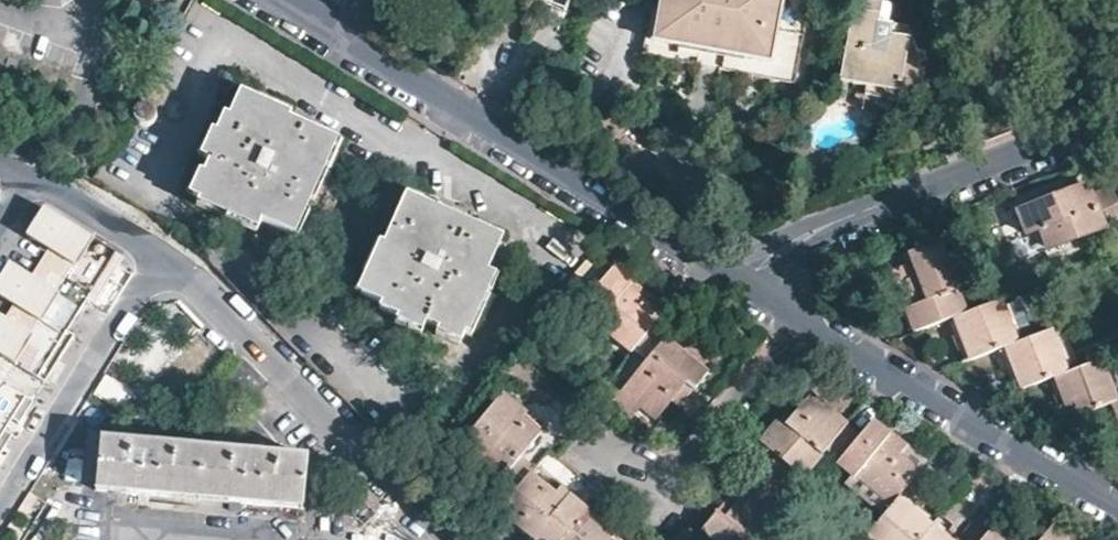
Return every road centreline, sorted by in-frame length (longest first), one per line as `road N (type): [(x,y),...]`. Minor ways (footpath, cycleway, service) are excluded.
road 1 (residential): [(740,278),(322,23)]
road 2 (residential): [(457,539),(165,250)]
road 3 (residential): [(740,278),(828,226),(1117,119)]
road 4 (residential): [(798,323),(1117,511)]
road 5 (residential): [(165,250),(0,510)]
road 6 (residential): [(656,490),(798,323)]
road 7 (residential): [(29,177),(165,250)]

